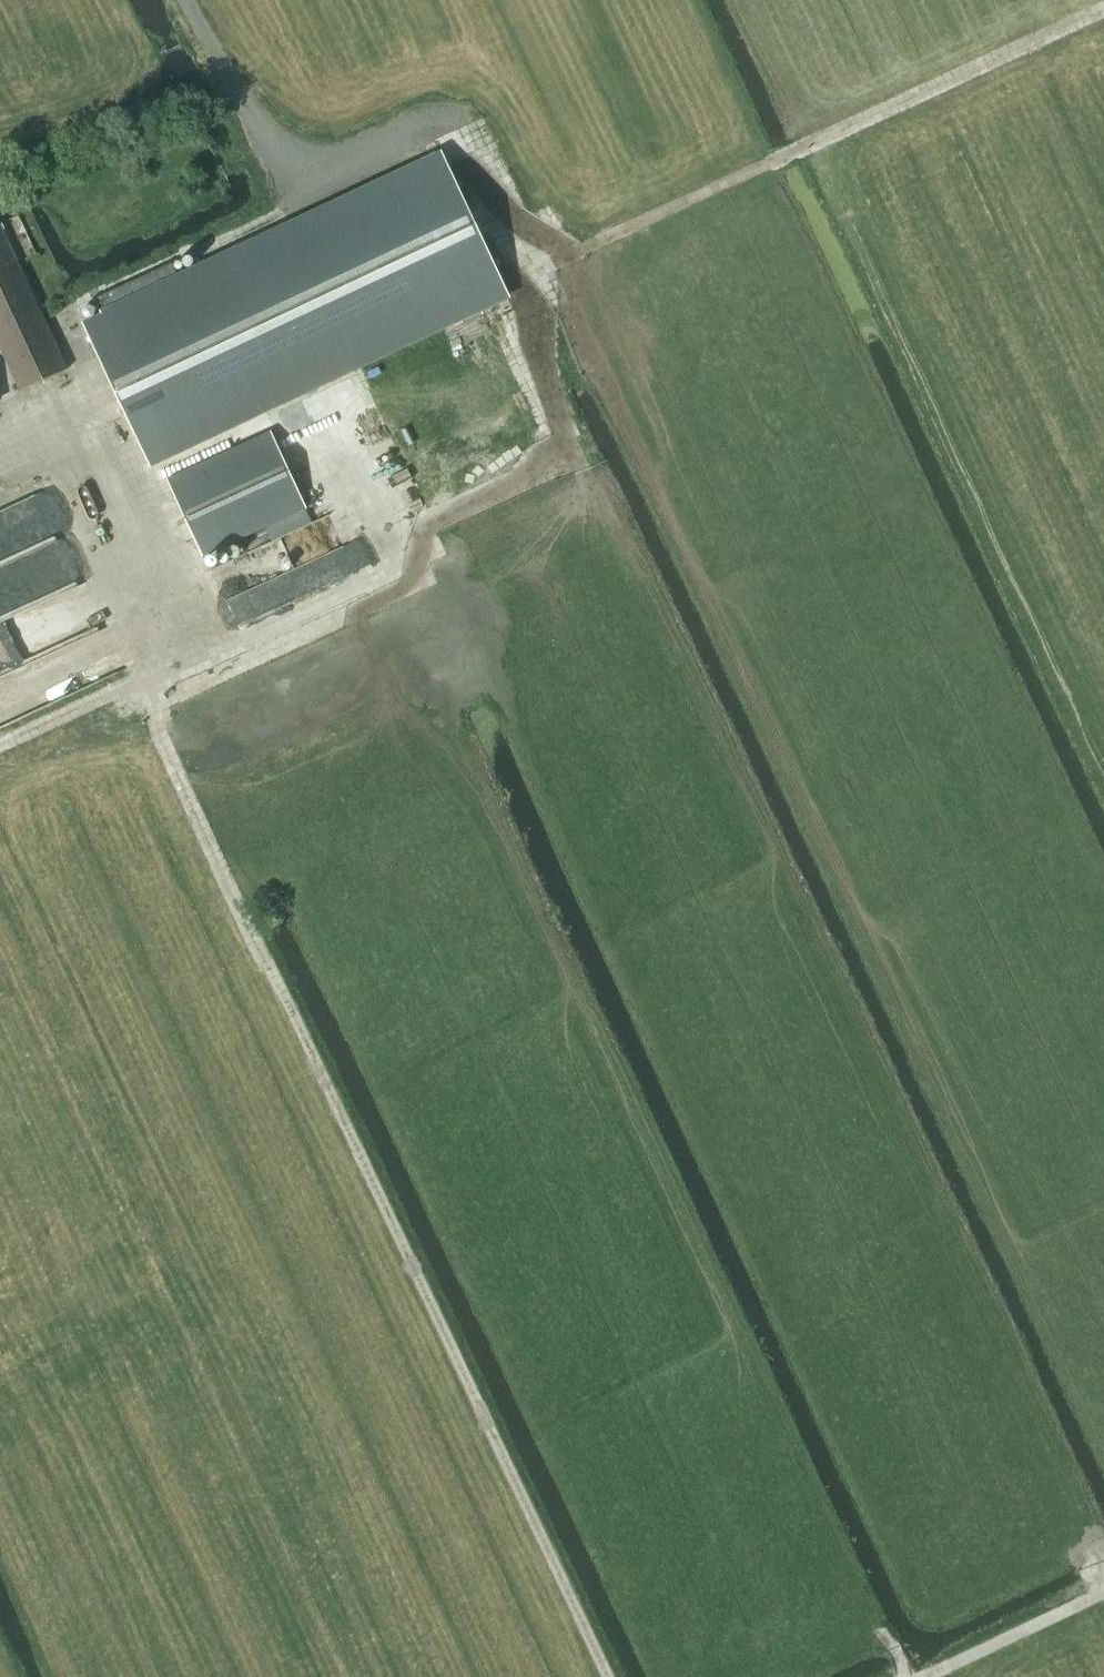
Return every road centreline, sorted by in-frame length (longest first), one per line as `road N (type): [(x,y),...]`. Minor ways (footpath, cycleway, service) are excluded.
road 1 (track): [(607,1676),(205,835),(139,677),(150,625)]
road 2 (track): [(1103,1596),(923,1676)]
road 3 (track): [(139,677),(0,744)]

